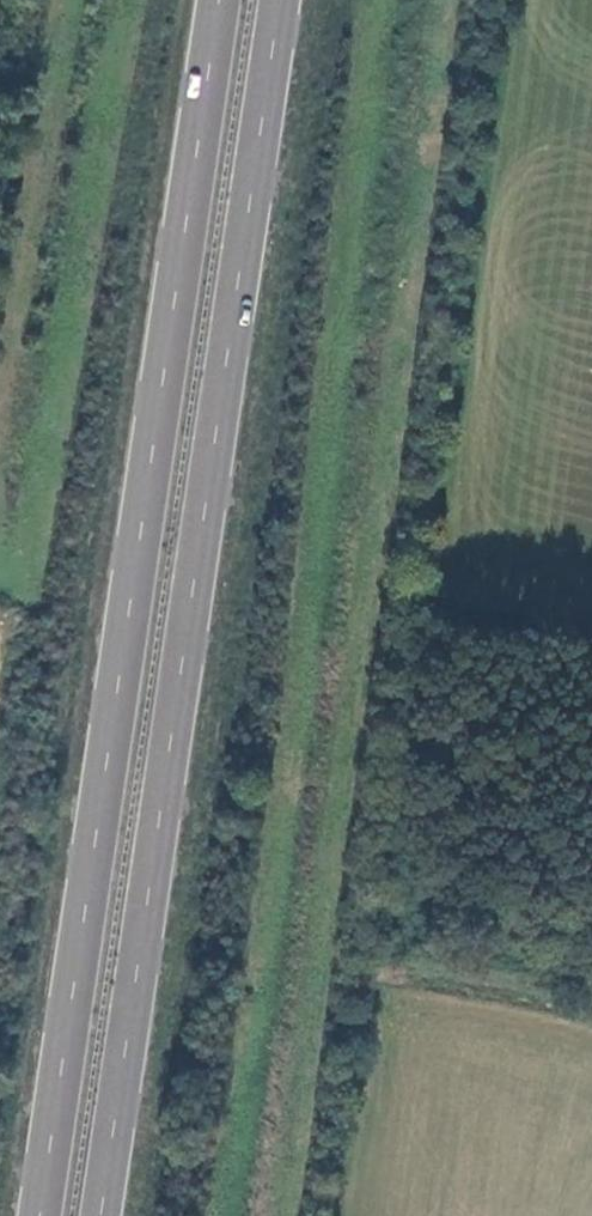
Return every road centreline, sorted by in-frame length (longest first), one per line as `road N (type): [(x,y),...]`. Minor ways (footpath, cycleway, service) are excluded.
road 1 (trunk): [(216,0),(36,1215)]
road 2 (trunk): [(98,1215),(274,0)]
road 3 (track): [(591,1012),(370,957)]

